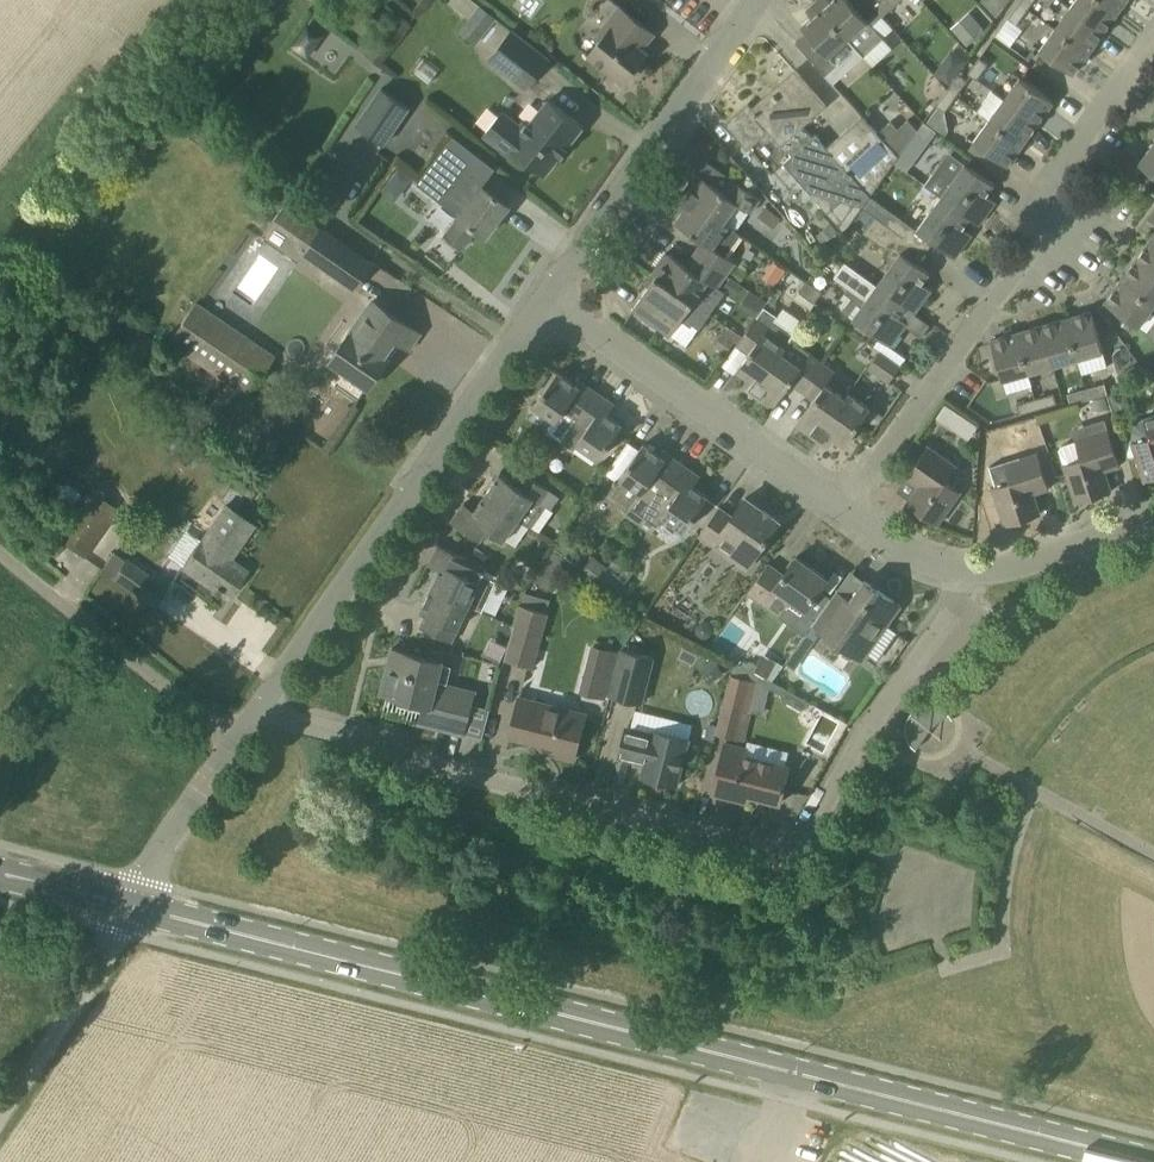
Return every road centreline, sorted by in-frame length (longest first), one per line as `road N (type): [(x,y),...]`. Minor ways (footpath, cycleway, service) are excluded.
road 1 (primary): [(1121,1161),(137,909)]
road 2 (residential): [(842,506),(1038,238),(1087,132),(1153,44)]
road 3 (residential): [(806,823),(767,830),(510,773),(267,696)]
road 4 (residential): [(267,696),(544,301)]
road 5 (residential): [(544,301),(758,0)]
road 6 (residential): [(842,506),(544,301)]
road 7 (track): [(852,849),(827,904),(766,927),(633,880),(628,857),(642,803)]
road 8 (residential): [(806,823),(878,743),(907,663),(955,605),(959,569)]
road 9 (unclassified): [(237,737),(0,549)]
road 10 (unclassified): [(0,1118),(137,909)]
road 11 (residential): [(959,569),(992,569),(1153,519)]
road 12 (unclassified): [(137,909),(237,737)]
road 13 (unclassified): [(943,954),(933,901),(919,880),(852,849)]
road 14 (primary): [(137,909),(0,875)]
road 15 (residential): [(959,569),(902,548),(842,506)]

